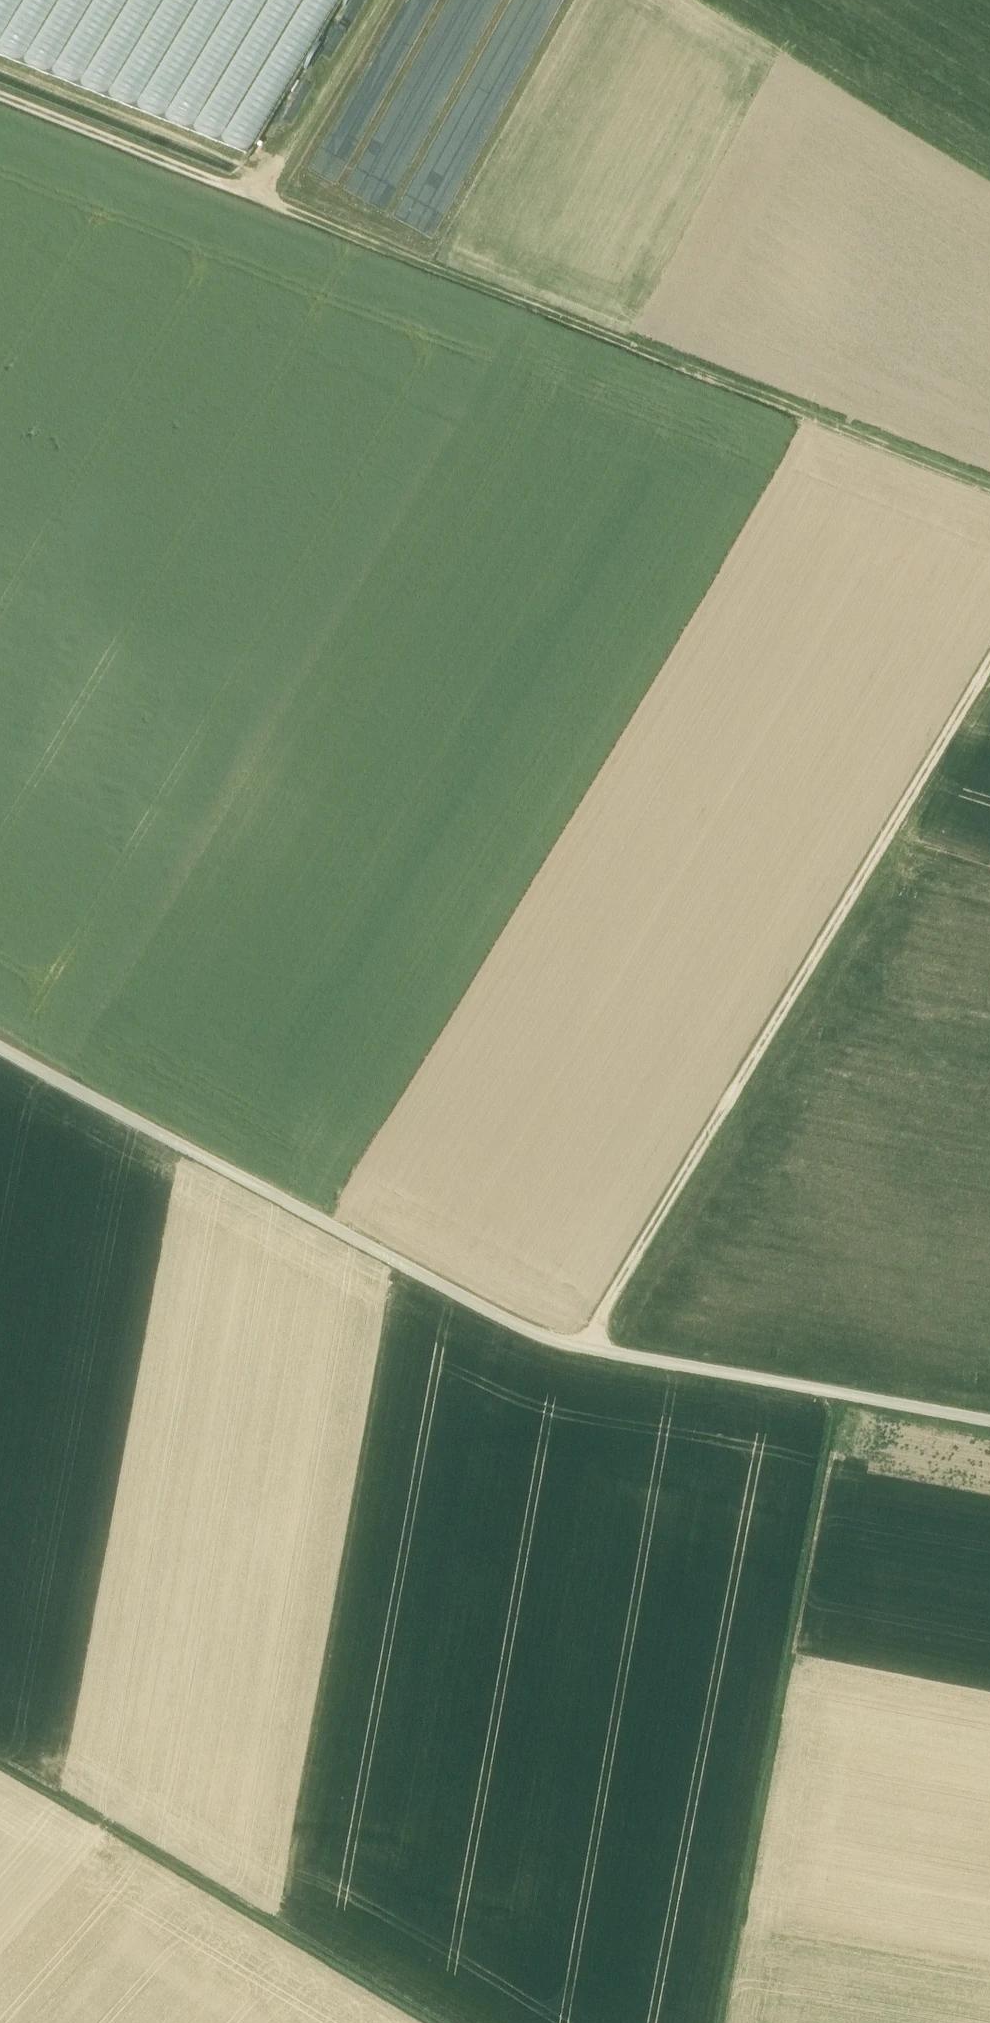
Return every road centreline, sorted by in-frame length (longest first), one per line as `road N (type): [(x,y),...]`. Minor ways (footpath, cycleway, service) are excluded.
road 1 (track): [(989,1421),(585,1350),(531,1332),(0,1042)]
road 2 (track): [(989,488),(241,192)]
road 3 (track): [(989,667),(585,1350)]
road 4 (track): [(837,1393),(762,1863),(723,2022)]
road 5 (track): [(425,2022),(0,1769)]
road 6 (track): [(0,100),(241,192)]
road 7 (track): [(241,192),(357,0)]

